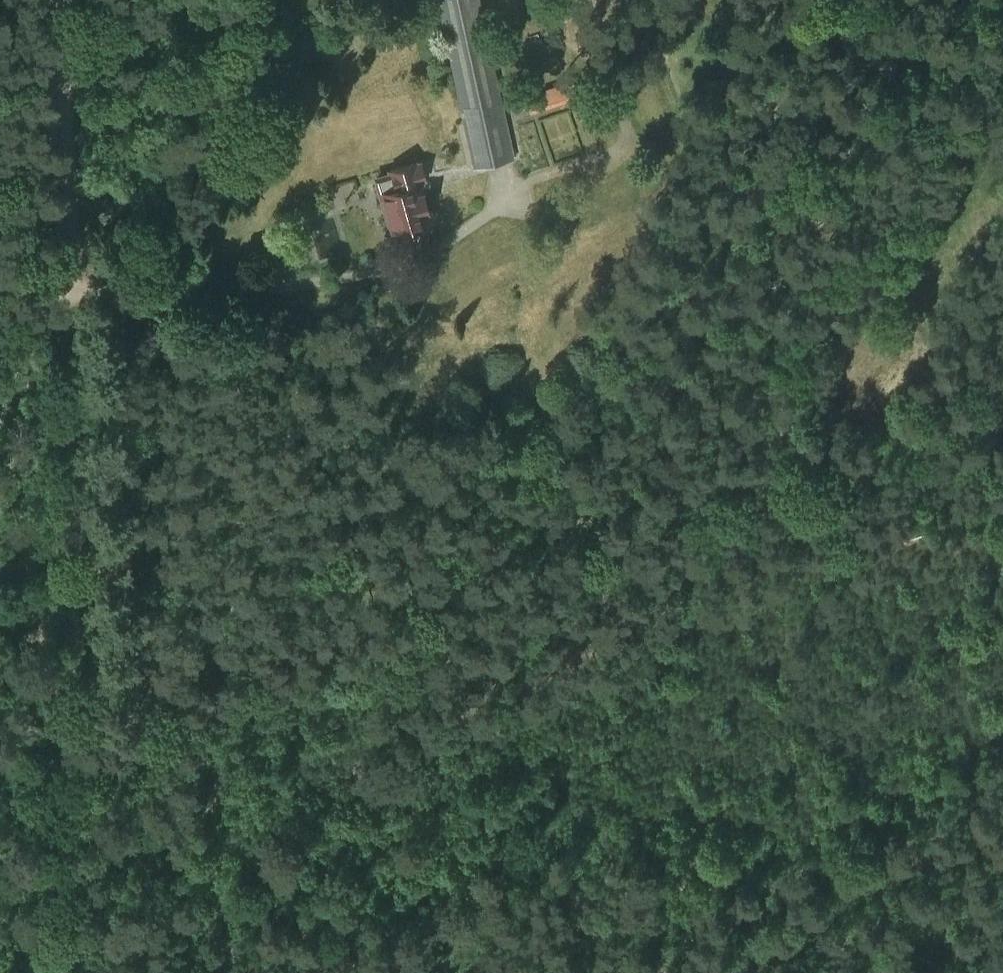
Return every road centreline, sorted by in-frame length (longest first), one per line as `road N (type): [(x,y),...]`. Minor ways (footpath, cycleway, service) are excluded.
road 1 (track): [(624,972),(1002,906)]
road 2 (track): [(66,0),(75,265),(58,304)]

